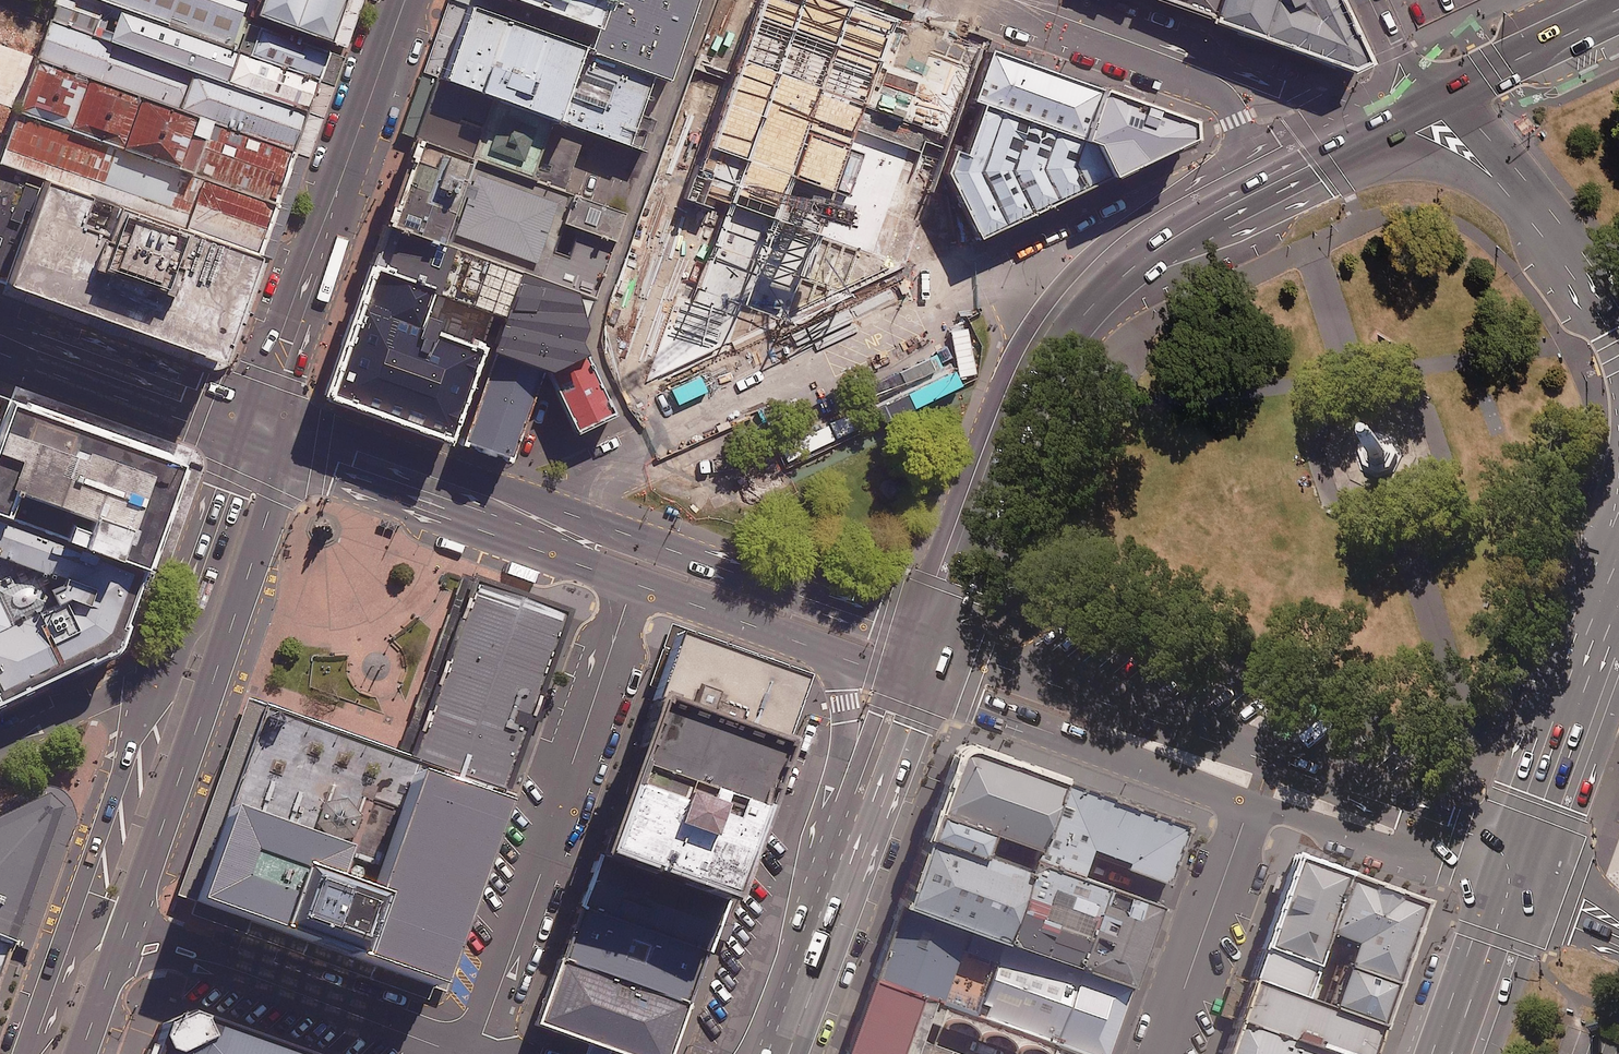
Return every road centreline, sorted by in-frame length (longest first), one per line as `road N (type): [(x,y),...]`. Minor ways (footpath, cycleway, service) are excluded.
road 1 (trunk): [(944,646),(1038,382),(1099,295),(1165,243),(1382,128)]
road 2 (tertiary): [(258,423),(327,429),(905,632)]
road 3 (tertiary): [(944,646),(1462,827),(1519,877)]
road 4 (trunk): [(905,632),(1006,368),(1036,317),(1073,270),(1123,228),(1233,162)]
road 5 (secondary): [(258,423),(275,494),(128,932)]
road 6 (residential): [(635,583),(472,1053)]
road 7 (secondary): [(405,0),(270,364),(258,423)]
road 8 (tertiary): [(635,583),(335,478),(258,423)]
road 9 (residential): [(128,932),(449,1053)]
road 10 (tertiary): [(1250,805),(928,687)]
road 11 (trunk): [(1618,599),(1519,877)]
road 12 (tertiary): [(1519,877),(1446,872),(1250,805)]
road 13 (secondary): [(162,683),(229,473),(258,423)]
road 14 (tertiary): [(0,334),(258,423)]
road 15 (residential): [(1250,805),(1158,1053)]
road 16 (secondary): [(78,916),(162,683)]
road 17 (tertiary): [(827,651),(635,583)]
road 18 (trunk): [(1446,95),(1618,12)]
road 19 (trunk): [(1519,877),(1453,1053)]
road 20 (trunk): [(849,856),(928,687)]
road 21 (trunk): [(794,1028),(849,856)]
road 22 (trunk): [(1522,197),(1618,348)]
road 23 (residential): [(1179,62),(1012,0)]
road 24 (residential): [(0,749),(103,698),(162,683)]
road 25 (residential): [(1179,62),(1241,73),(1336,108)]
road 26 (trunk): [(1382,128),(1522,197)]
road 27 (trunk): [(848,799),(844,702),(827,651)]
road 28 (secondary): [(25,1053),(78,916)]
road 29 (trunk): [(848,799),(891,673)]
road 30 (secondary): [(128,932),(83,1053)]
road 31 (trunk): [(1446,95),(1481,131),(1522,197)]
road 32 (residential): [(1233,162),(1231,112),(1179,62)]

